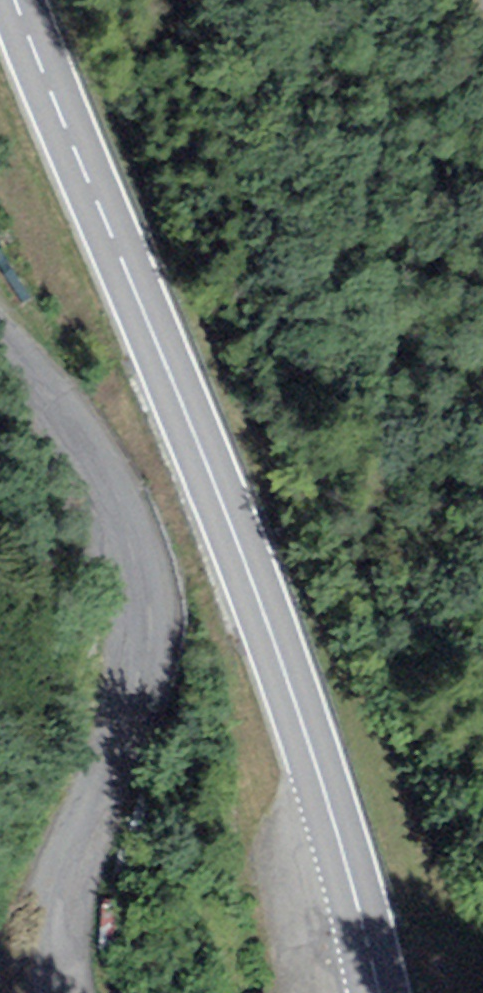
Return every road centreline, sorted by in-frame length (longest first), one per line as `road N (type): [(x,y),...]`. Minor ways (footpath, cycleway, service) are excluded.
road 1 (secondary): [(13,0),(253,591),(307,738),(378,992)]
road 2 (unclassified): [(0,338),(82,448),(121,520),(142,602),(140,665),(114,755),(58,887),(43,960),(49,992)]

